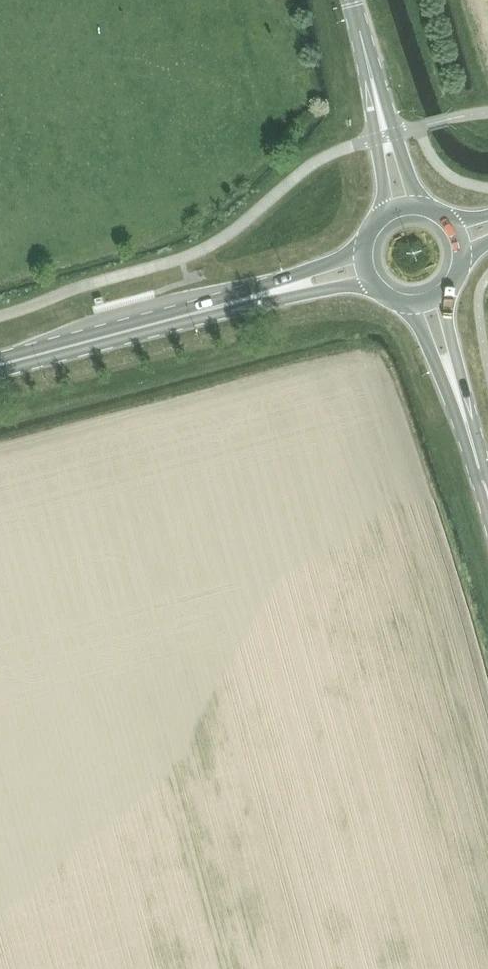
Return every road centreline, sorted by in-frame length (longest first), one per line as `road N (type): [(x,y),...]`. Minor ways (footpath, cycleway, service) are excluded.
road 1 (primary): [(0,365),(228,305)]
road 2 (primary): [(366,240),(346,257),(228,305)]
road 3 (primary): [(228,305),(351,286),(378,290)]
road 4 (secondary): [(427,208),(371,78)]
road 5 (secondary): [(371,78),(382,218)]
road 6 (secondary): [(403,303),(467,424)]
road 7 (secondary): [(467,424),(447,291)]
road 8 (track): [(453,118),(419,0)]

